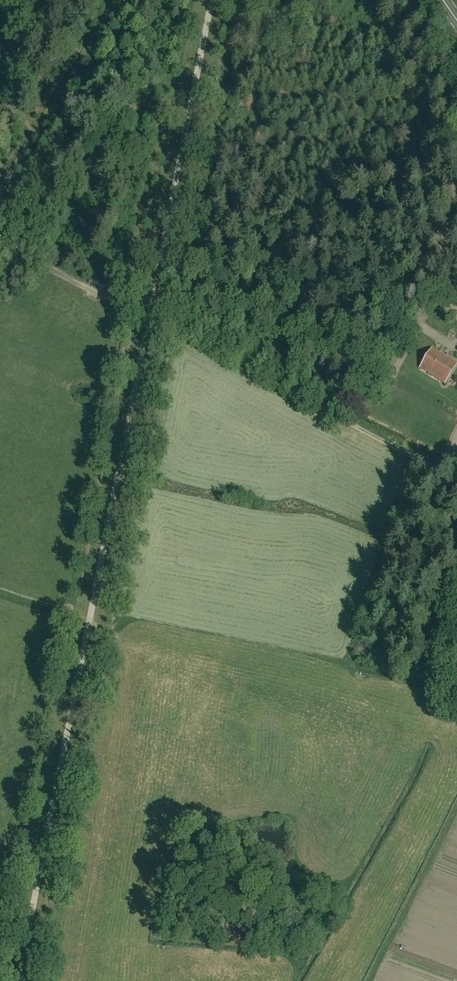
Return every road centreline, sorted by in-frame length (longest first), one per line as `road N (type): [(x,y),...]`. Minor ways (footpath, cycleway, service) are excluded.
road 1 (residential): [(17,980),(211,0)]
road 2 (track): [(0,241),(456,478)]
road 3 (track): [(0,189),(31,134),(7,101),(14,72),(4,0)]
road 4 (track): [(31,134),(117,0)]

